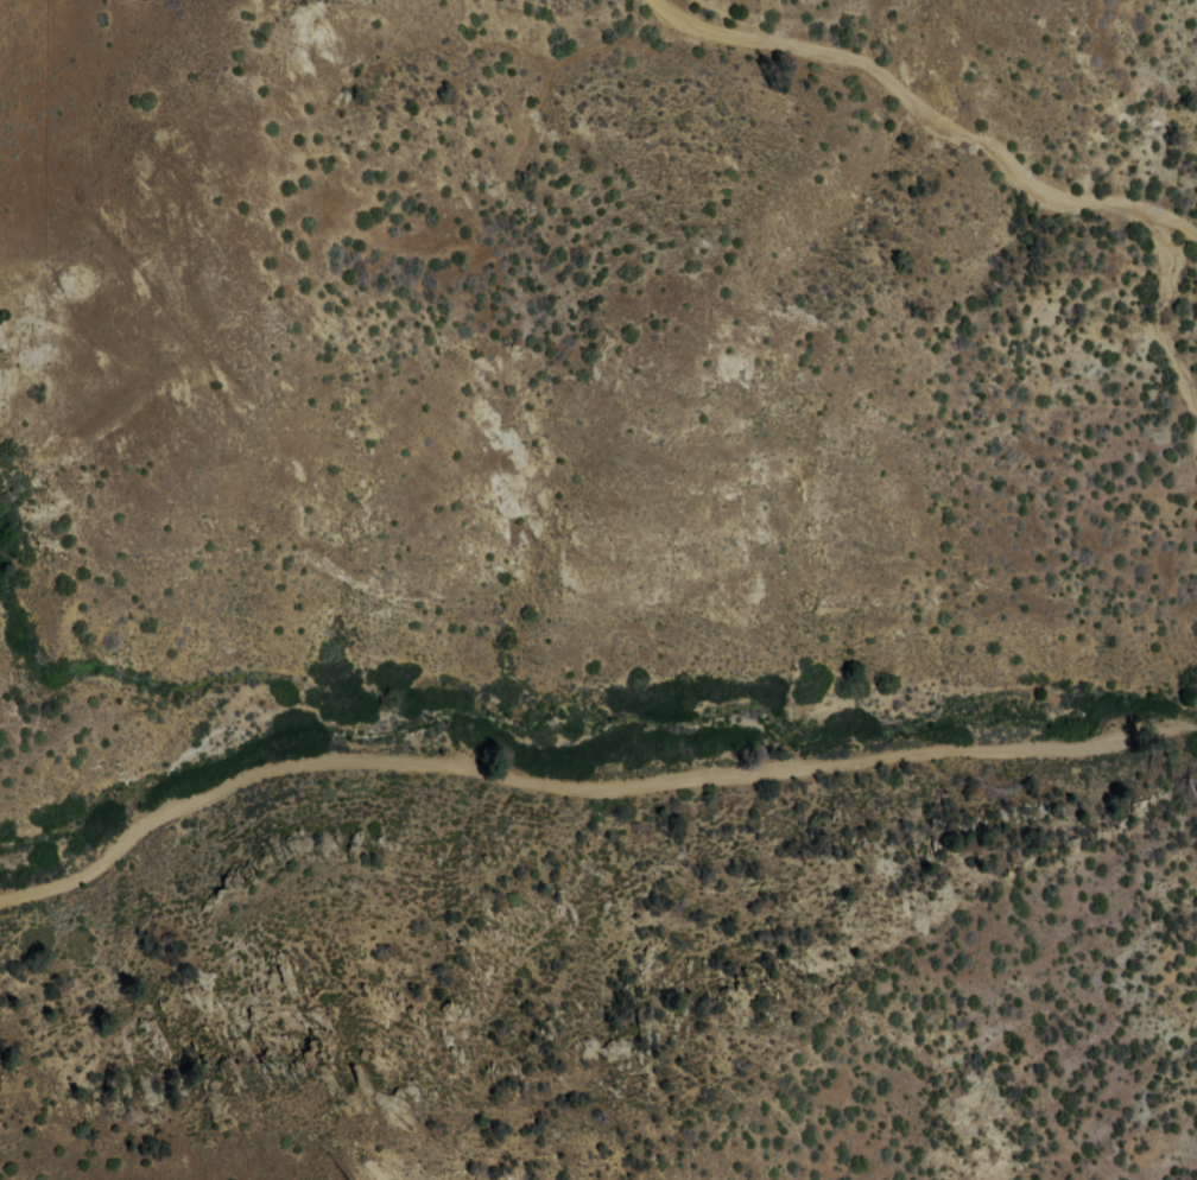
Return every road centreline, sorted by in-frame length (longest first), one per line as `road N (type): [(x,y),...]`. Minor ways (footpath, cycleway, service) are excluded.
road 1 (residential): [(0,894),(81,870),(138,818),(202,779),(304,753),(430,756),(601,786),(682,769),(1057,738),(1196,715)]
road 2 (residential): [(1196,414),(1152,310),(1158,243),(1134,201),(1039,188),(1008,169),(983,138),(946,123),(848,49),(716,28),(657,0)]

